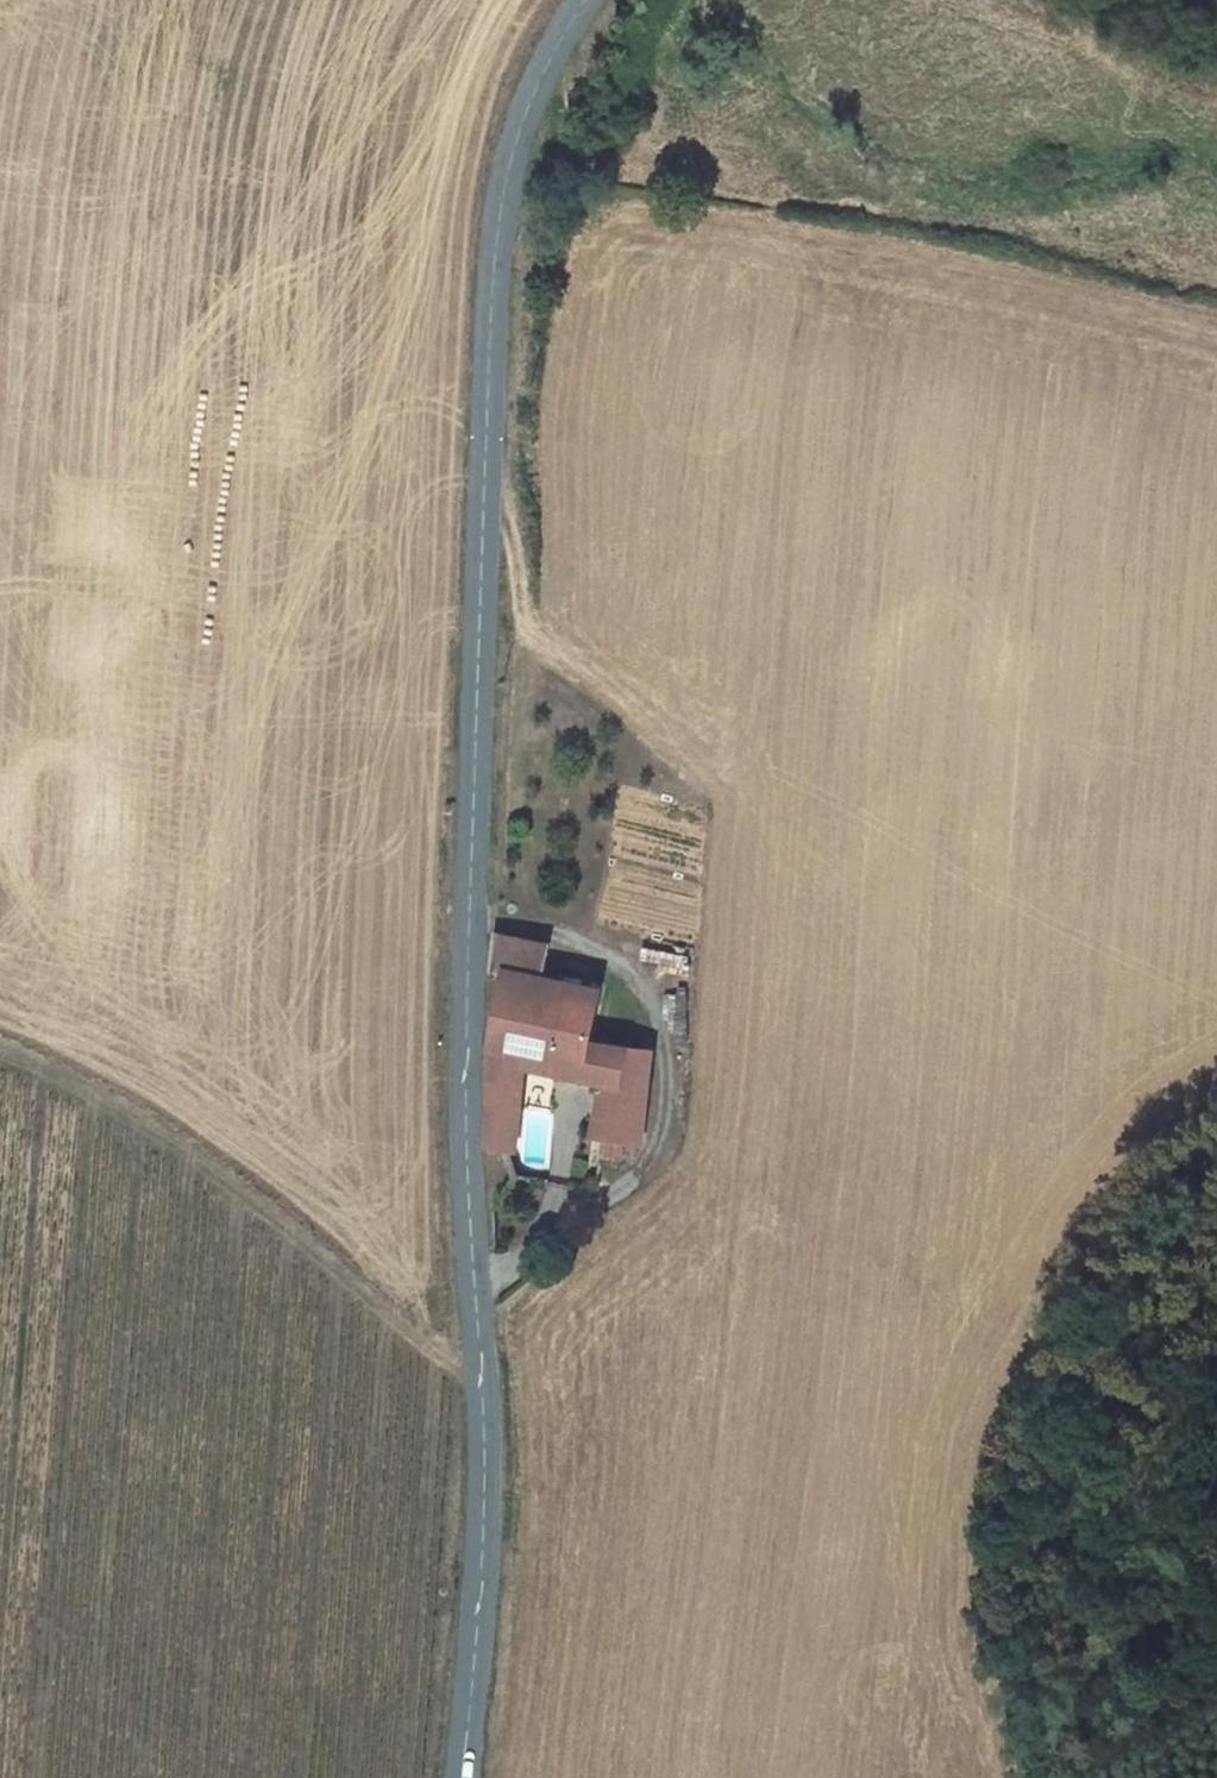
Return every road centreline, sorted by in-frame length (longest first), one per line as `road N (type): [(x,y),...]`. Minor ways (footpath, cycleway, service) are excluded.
road 1 (tertiary): [(588,0),(522,138),(493,261),(466,1087),(483,1420),(482,1574),(459,1777)]

